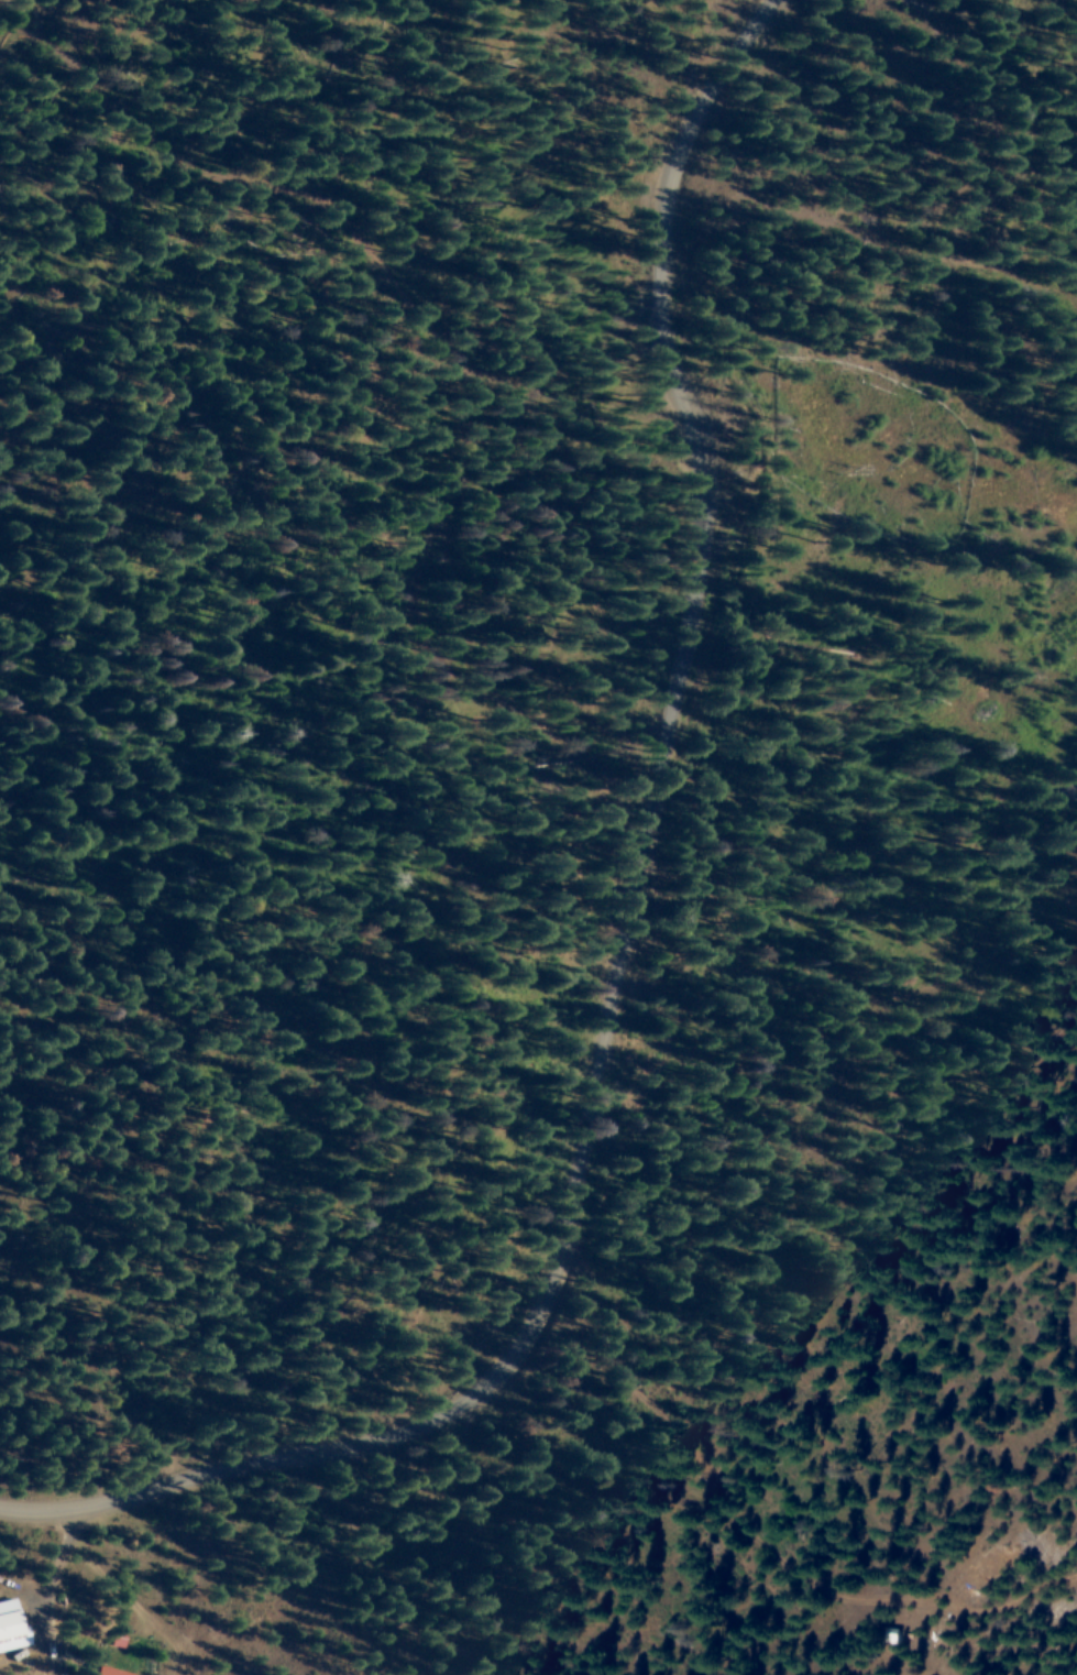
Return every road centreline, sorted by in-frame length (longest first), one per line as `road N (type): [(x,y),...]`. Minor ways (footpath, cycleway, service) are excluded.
road 1 (tertiary): [(0,1505),(118,1492),(370,1430),(468,1395),(530,1325),(634,867)]
road 2 (tertiary): [(634,867),(699,533),(694,439),(658,351),(650,237),(669,152),(758,0)]
road 3 (residential): [(349,221),(0,25)]

